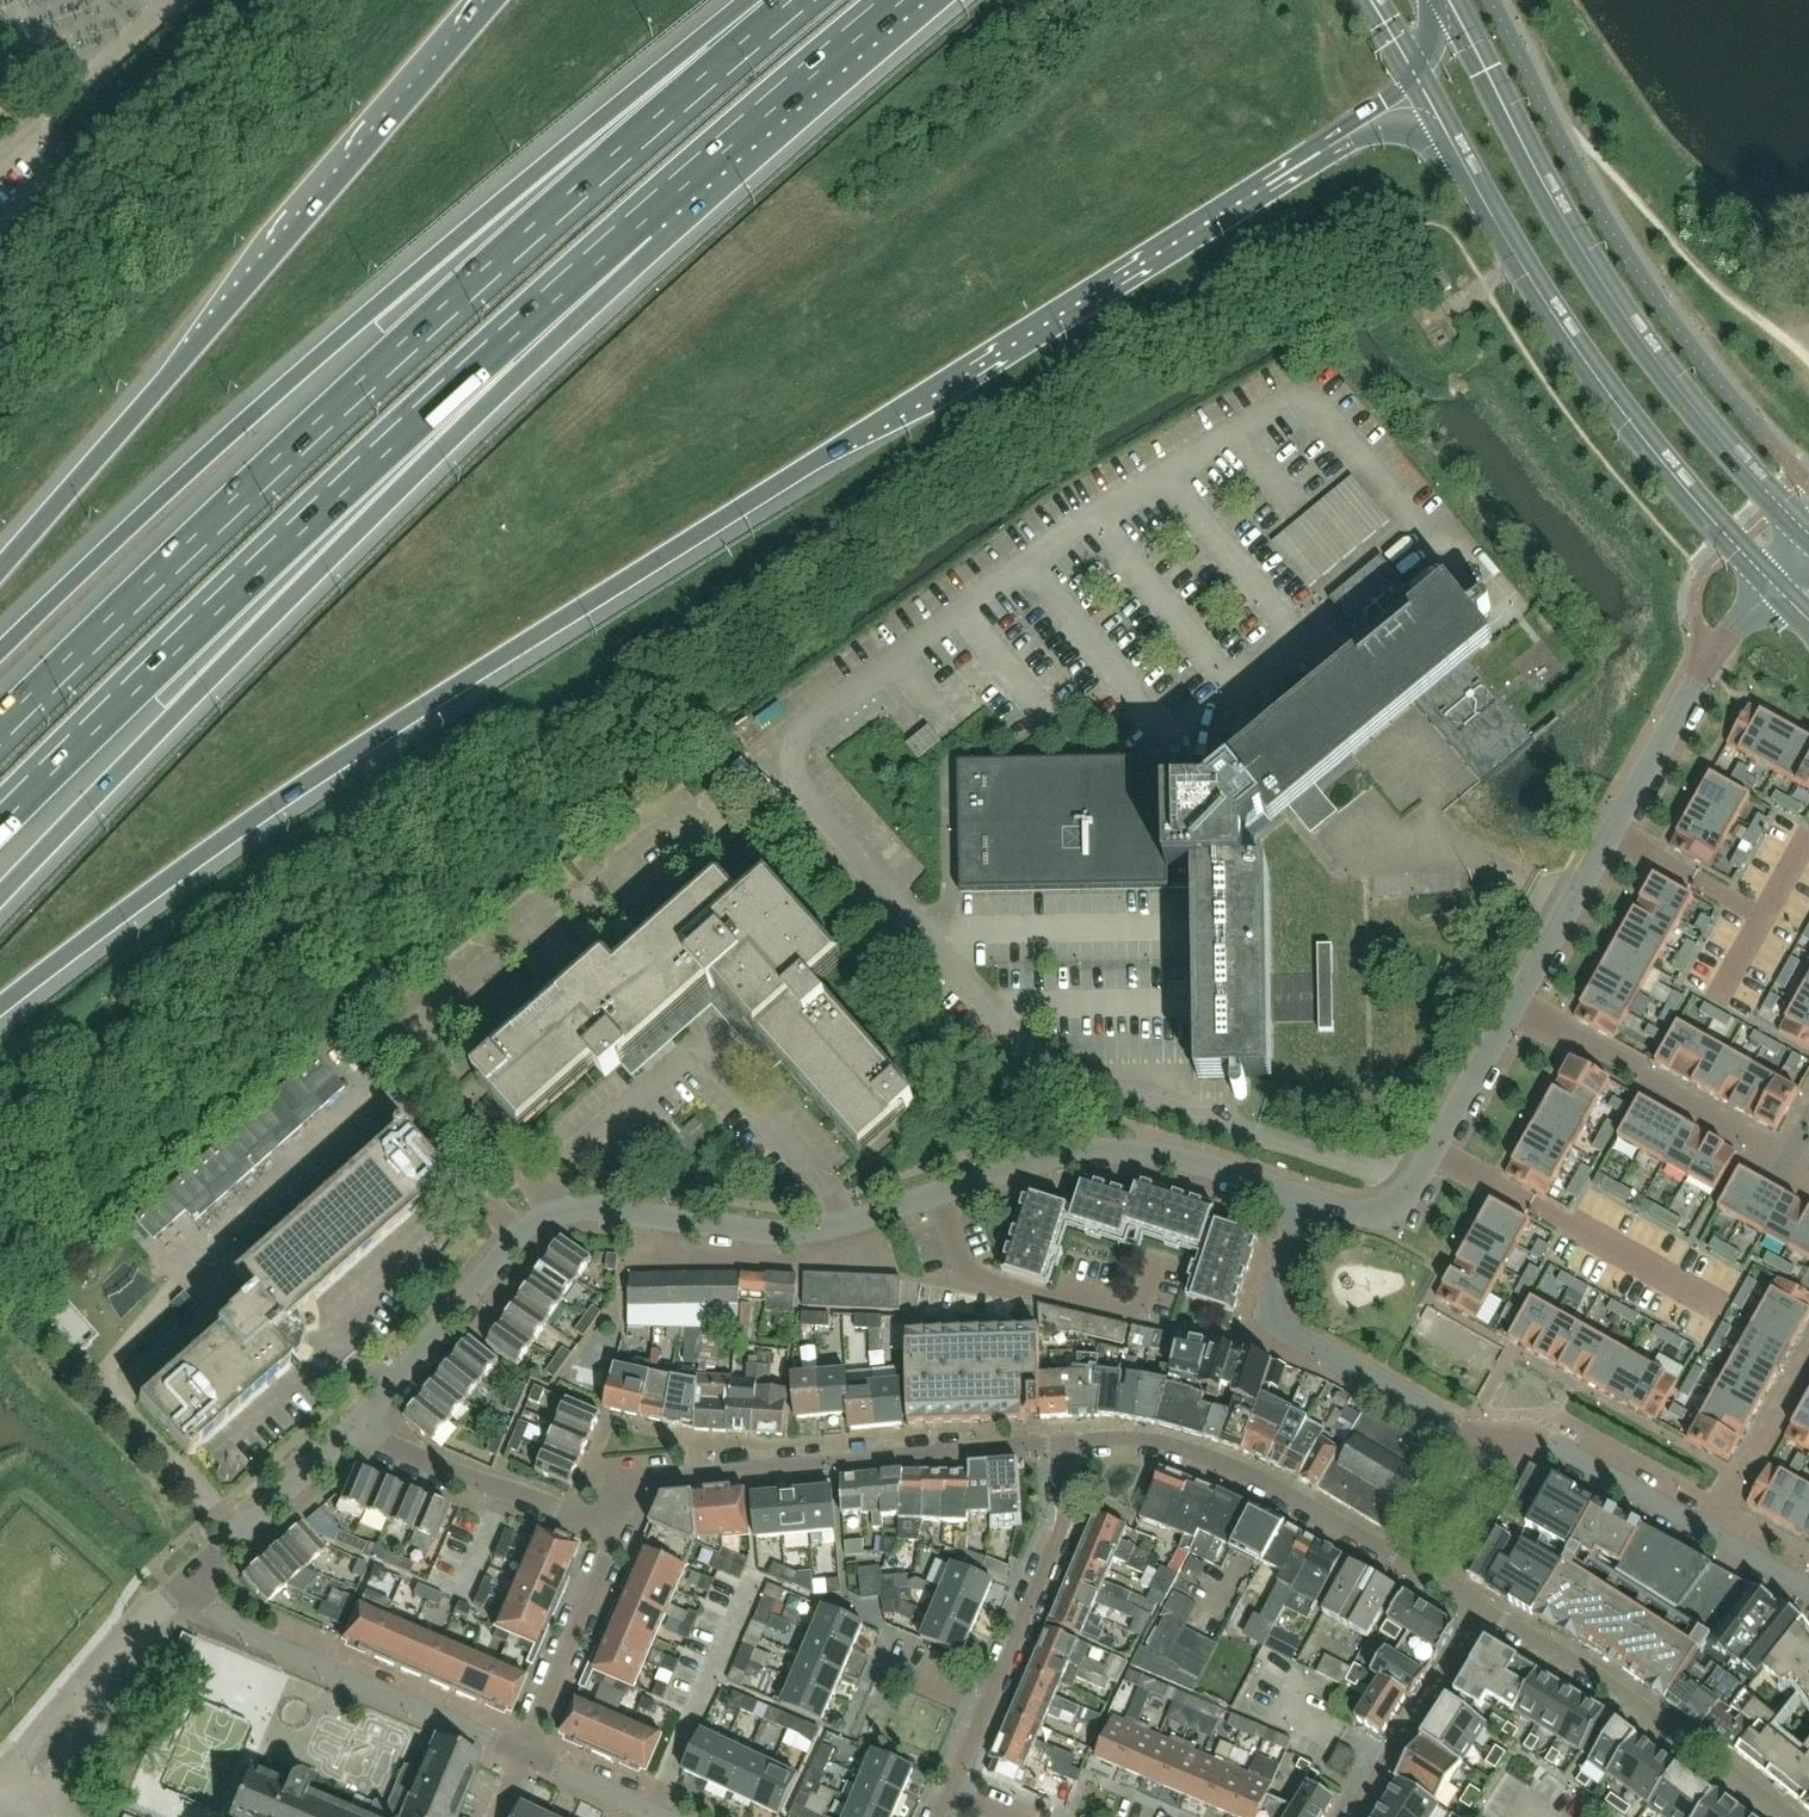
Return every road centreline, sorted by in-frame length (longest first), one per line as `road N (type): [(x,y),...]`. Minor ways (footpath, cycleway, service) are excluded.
road 1 (motorway): [(0,1004),(336,763),(1415,75)]
road 2 (motorway): [(793,0),(428,318),(0,725)]
road 3 (motorway): [(785,0),(576,139),(216,447),(0,654)]
road 4 (motorway): [(0,894),(408,481),(526,372),(647,228)]
road 5 (motorway): [(0,832),(300,539),(647,228)]
road 6 (residential): [(1302,1194),(1392,1215),(1701,673),(1776,586)]
road 7 (motorway): [(499,0),(0,567)]
road 8 (residential): [(361,1430),(512,1236),(548,1214),(593,1210),(793,1231),(935,1195)]
road 9 (secondary): [(1808,535),(1629,321),(1449,0)]
road 10 (secondary): [(1415,75),(1599,379),(1680,485),(1776,586)]
road 11 (residential): [(1062,1443),(636,1479)]
road 12 (residential): [(1424,1572),(1257,1478),(1182,1449),(1116,1439),(1062,1443)]
road 13 (residential): [(1506,1436),(1462,1431),(1282,1327),(1272,1294),(1302,1194)]
road 14 (residential): [(935,1195),(1034,1160),(1118,1151),(1168,1156),(1302,1194)]
road 15 (residential): [(519,1750),(270,1644),(186,1582)]
road 16 (residential): [(948,1793),(1061,1533),(1062,1443)]
road 17 (residential): [(1483,1608),(1630,1695),(1788,1816)]
road 18 (motorway): [(647,228),(904,0)]
road 19 (residential): [(1808,1590),(1549,1443),(1506,1436)]
road 20 (residential): [(935,1195),(961,1276),(1136,1317),(1155,1263)]
road 21 (residential): [(0,1782),(153,1607),(186,1582)]
road 22 (residential): [(613,1532),(361,1430)]
road 23 (residential): [(1351,1816),(1483,1608)]
road 24 (residential): [(519,1750),(613,1532)]
road 25 (residential): [(186,1582),(361,1430)]
road 26 (residential): [(1424,1572),(1506,1436)]
road 27 (residential): [(661,1816),(519,1750)]

